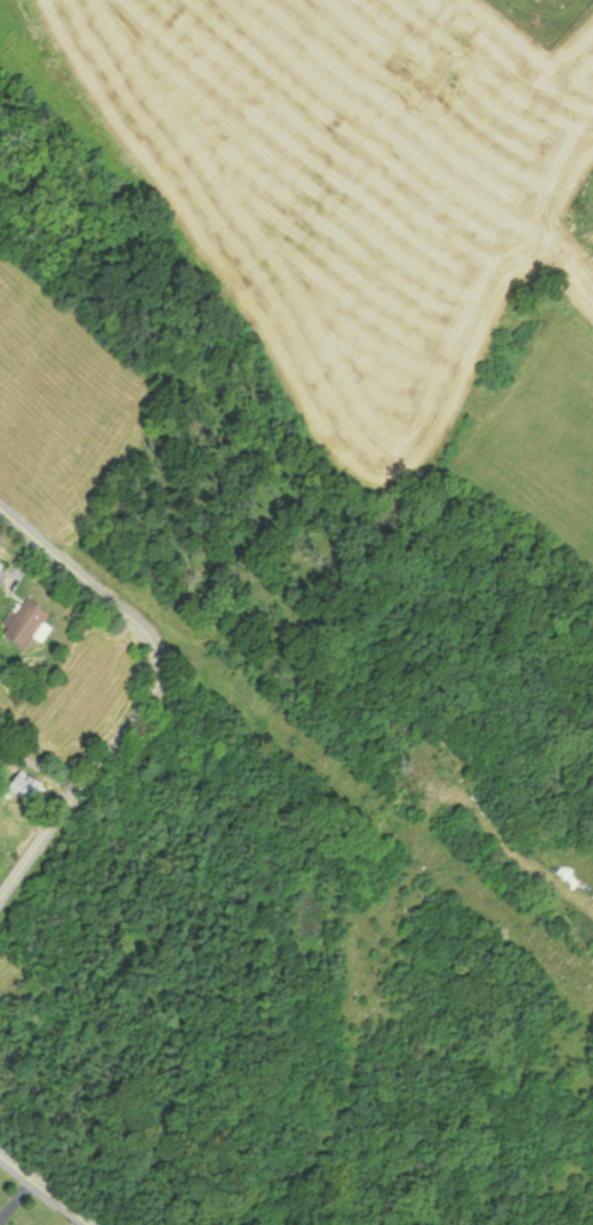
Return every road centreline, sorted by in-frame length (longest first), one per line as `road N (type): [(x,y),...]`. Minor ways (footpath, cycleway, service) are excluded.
road 1 (residential): [(0,898),(152,693),(157,666),(140,624),(0,505)]

